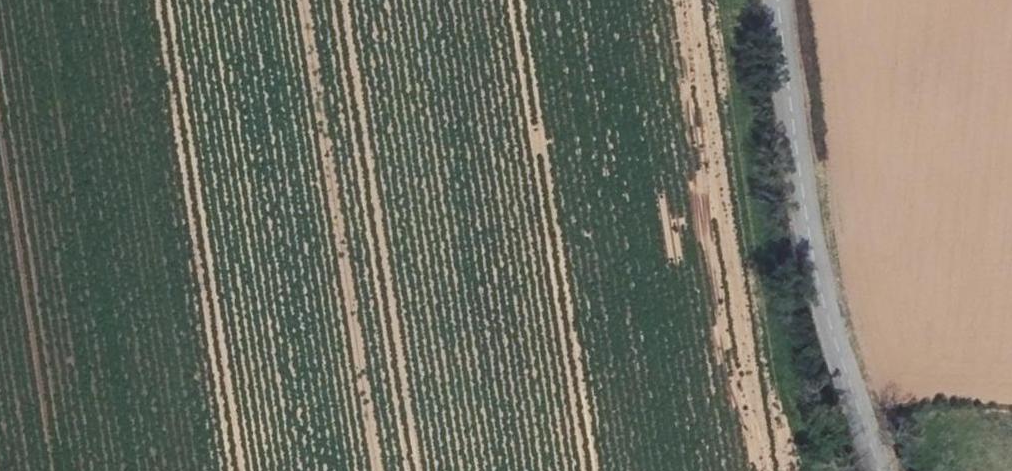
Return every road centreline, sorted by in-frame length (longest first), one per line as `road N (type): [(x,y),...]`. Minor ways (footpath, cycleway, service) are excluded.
road 1 (unclassified): [(868,470),(844,410),(784,0)]

